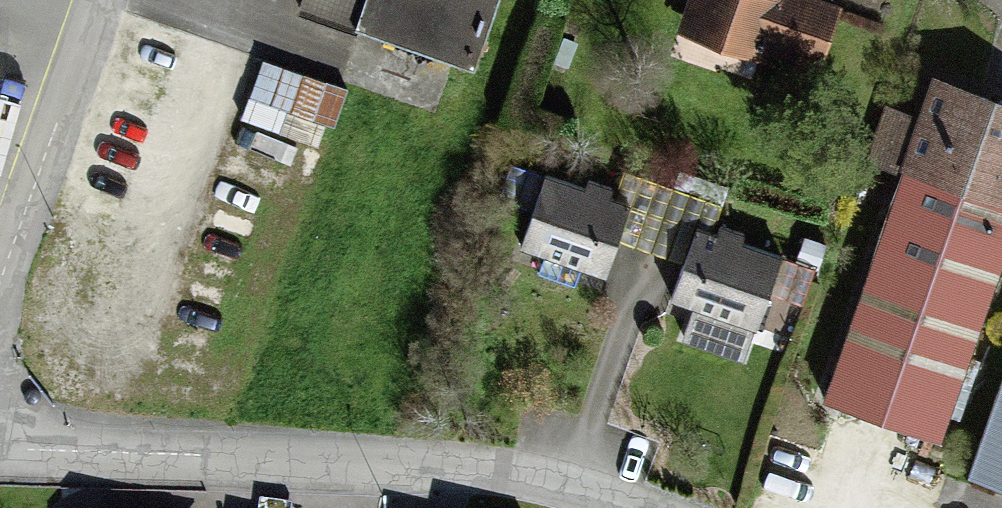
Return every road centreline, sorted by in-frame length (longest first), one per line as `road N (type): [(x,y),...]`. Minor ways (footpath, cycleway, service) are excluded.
road 1 (residential): [(0,451),(426,468),(558,482),(654,507)]
road 2 (residential): [(0,281),(97,0)]

